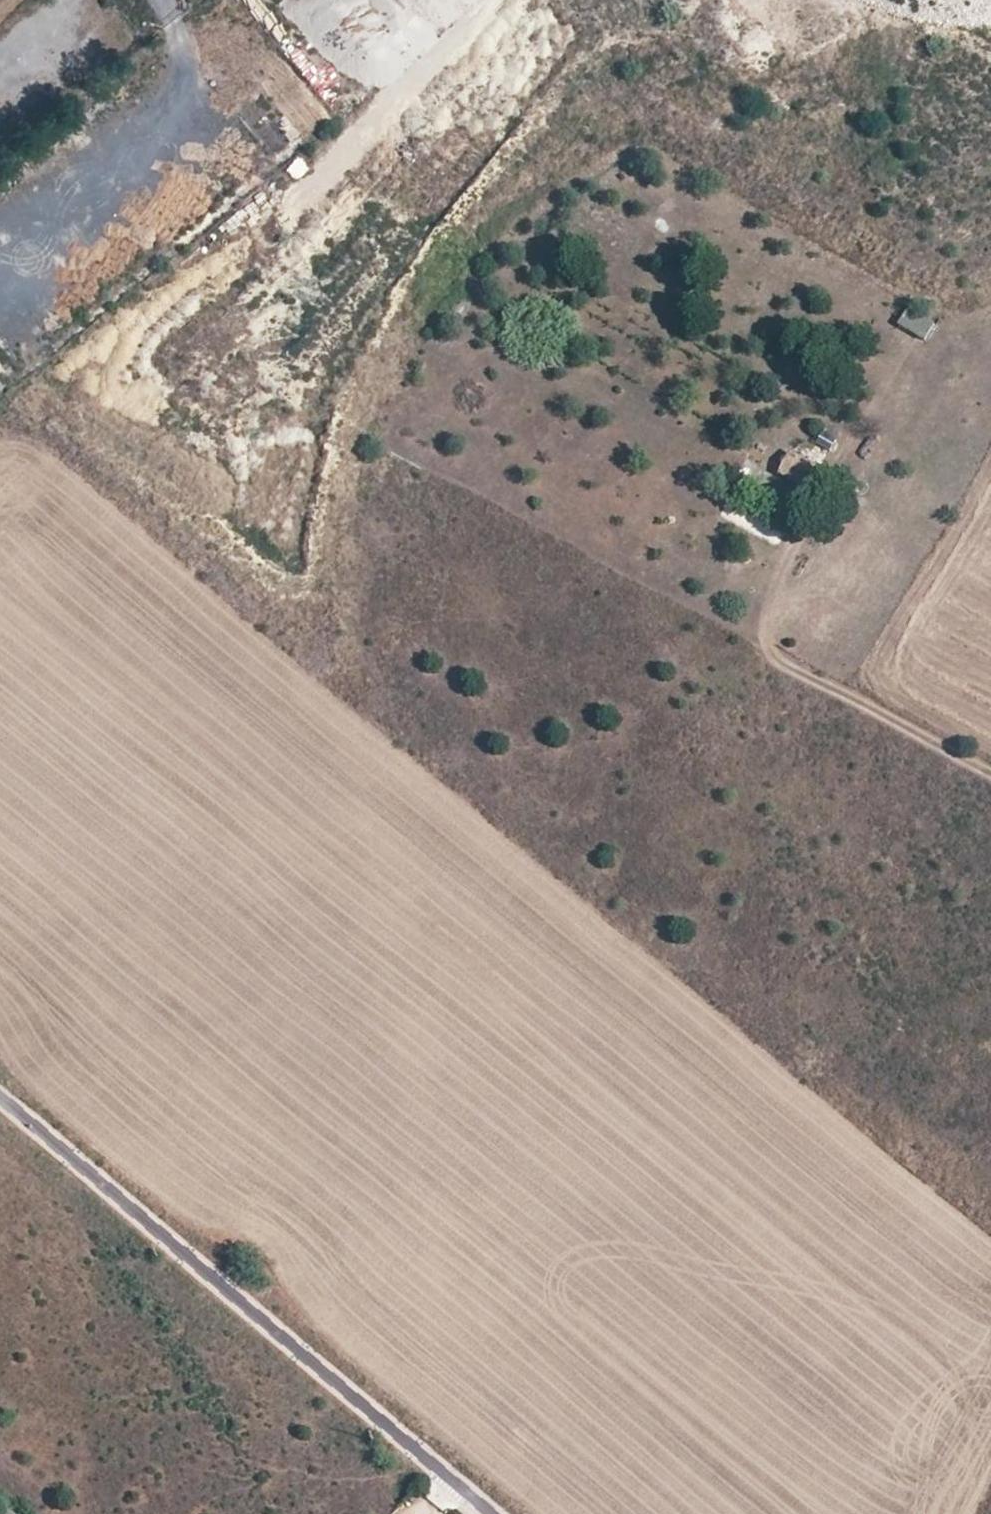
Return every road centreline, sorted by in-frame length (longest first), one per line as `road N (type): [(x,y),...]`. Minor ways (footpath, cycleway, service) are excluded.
road 1 (unclassified): [(496,1513),(0,1097)]

